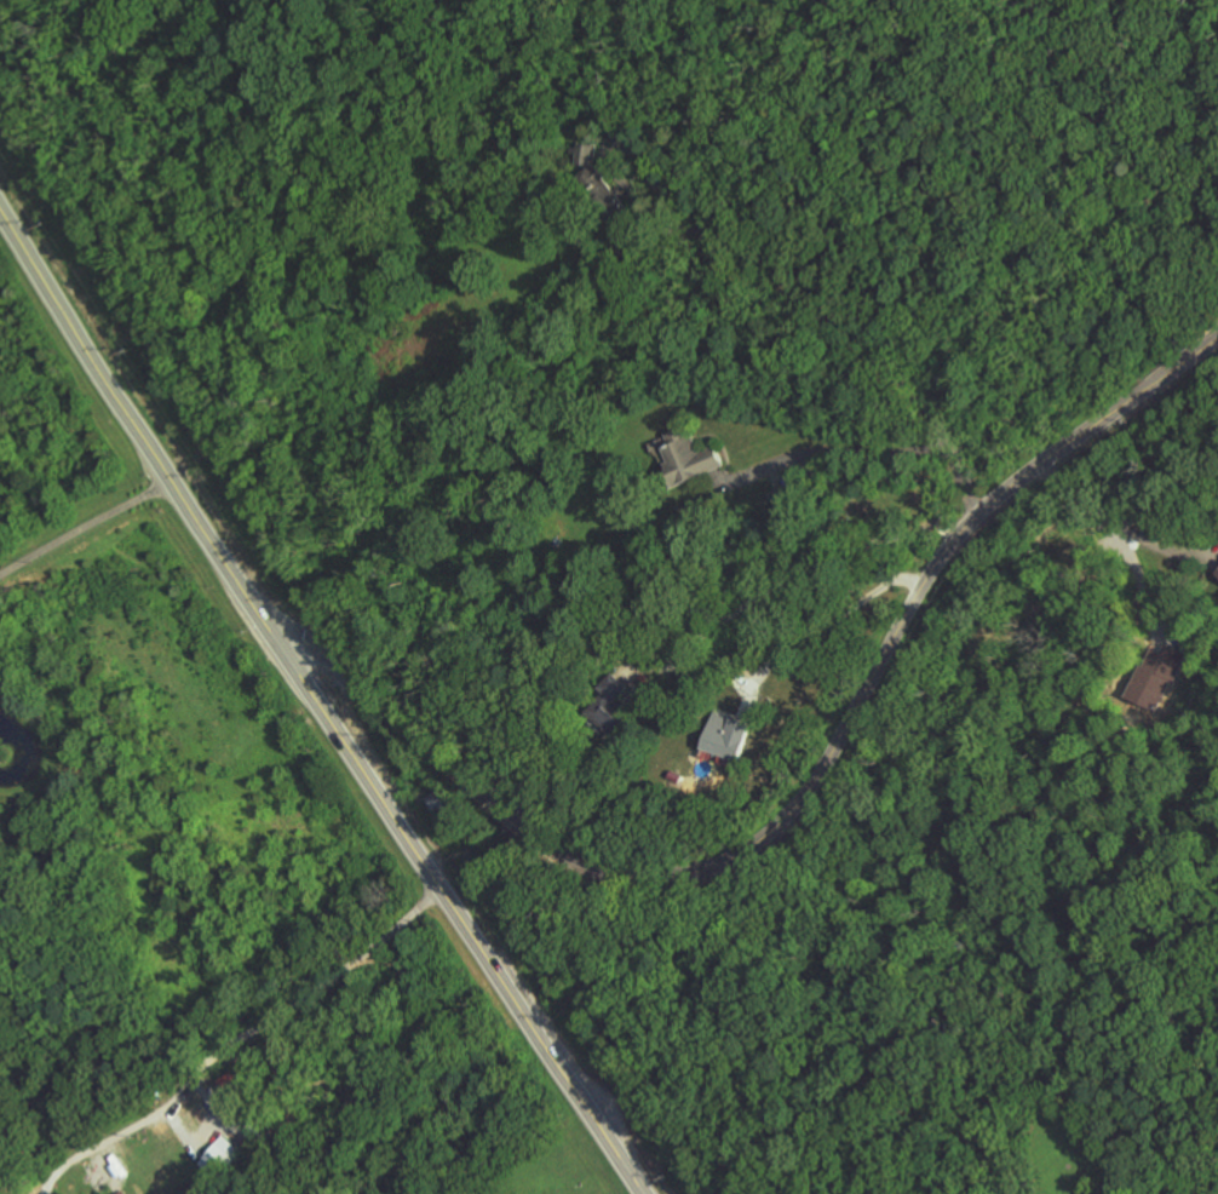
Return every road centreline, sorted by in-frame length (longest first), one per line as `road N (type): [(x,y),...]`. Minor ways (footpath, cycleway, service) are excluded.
road 1 (residential): [(1217,340),(1051,452),(963,527),(788,814),(708,868),(598,869),(534,833),(329,666),(283,648)]
road 2 (primary): [(642,1193),(0,216)]

